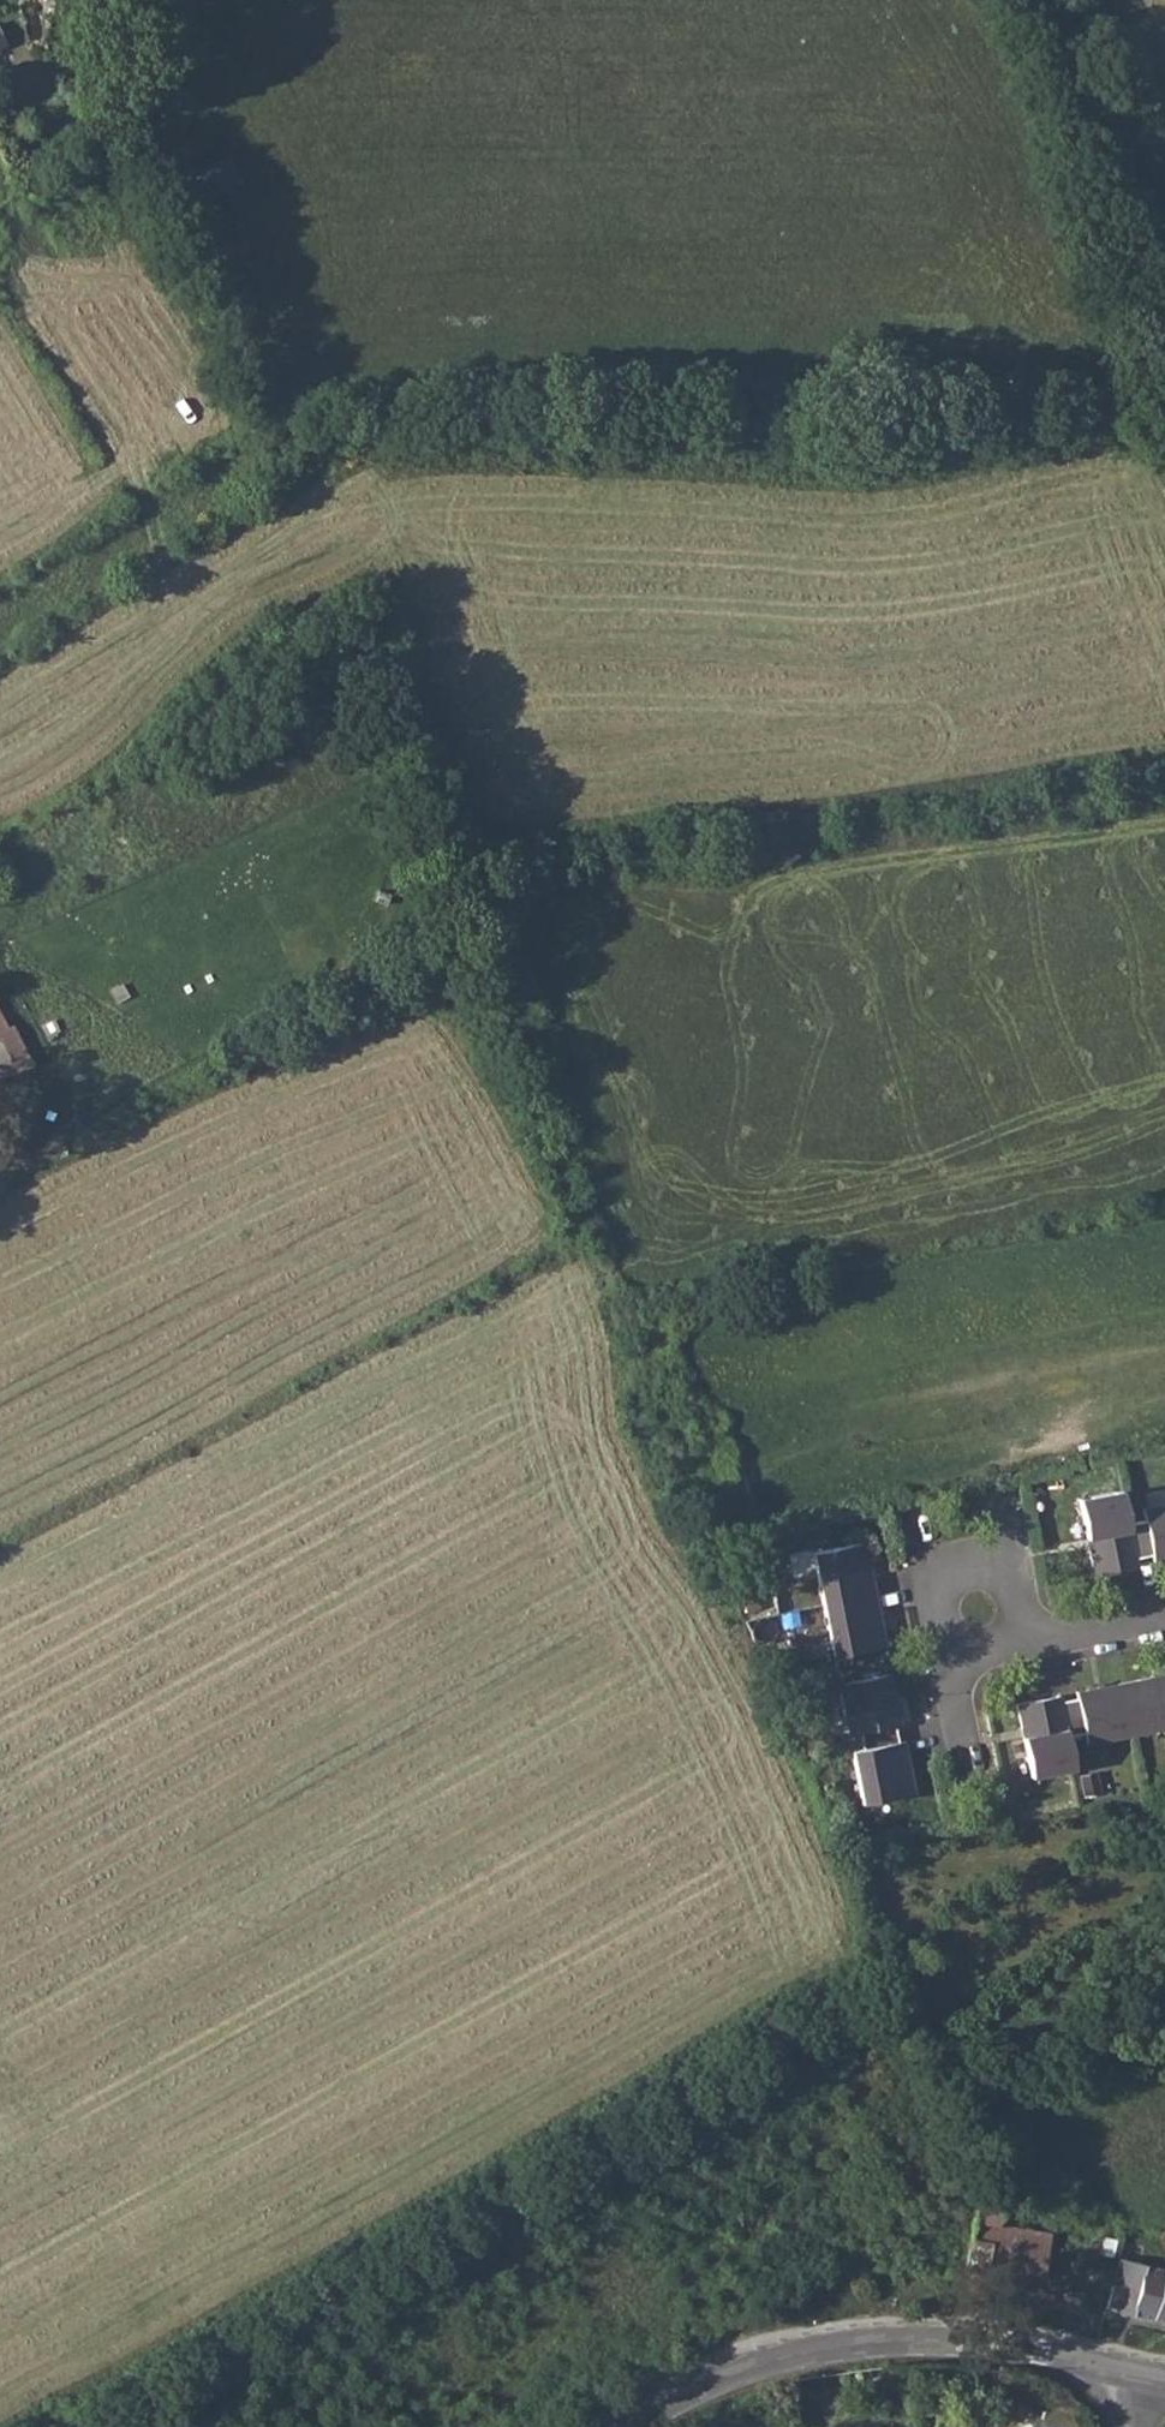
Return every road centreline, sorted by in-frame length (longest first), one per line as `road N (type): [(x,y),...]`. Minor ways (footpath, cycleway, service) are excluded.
road 1 (residential): [(639,2426),(751,2371),(880,2341),(950,2338),(1114,2367)]
road 2 (residential): [(1062,1637),(1014,1602),(997,1557),(928,1571),(945,1660)]
road 3 (residential): [(945,1660),(969,1779)]

